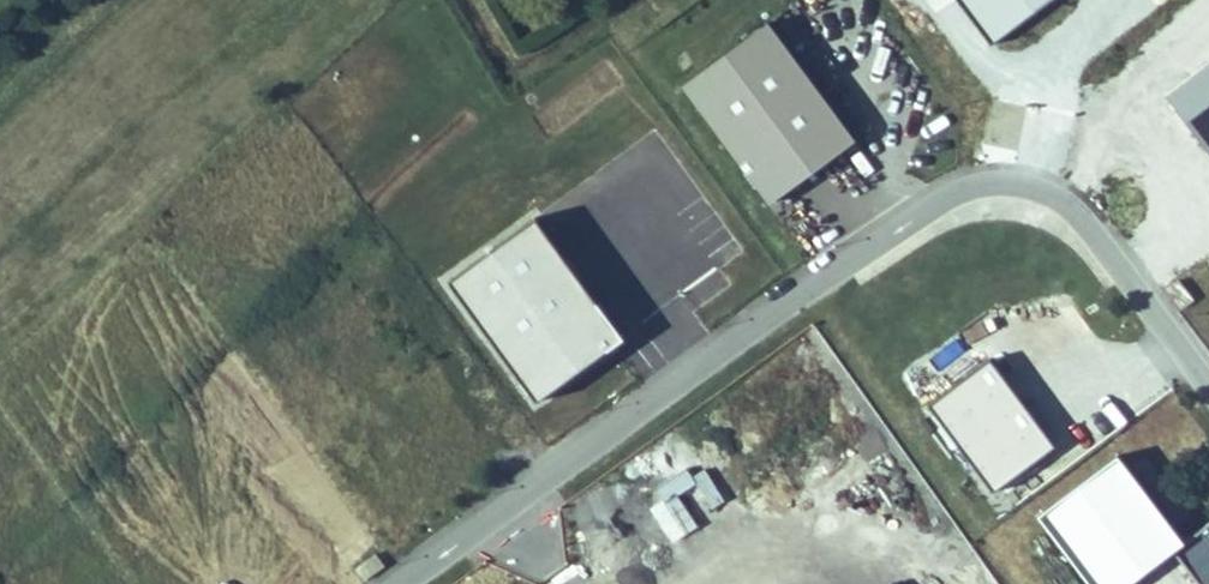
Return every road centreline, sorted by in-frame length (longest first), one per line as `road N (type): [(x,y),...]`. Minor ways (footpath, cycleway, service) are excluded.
road 1 (residential): [(1208,390),(1062,201),(999,183),(960,192),(432,583)]

